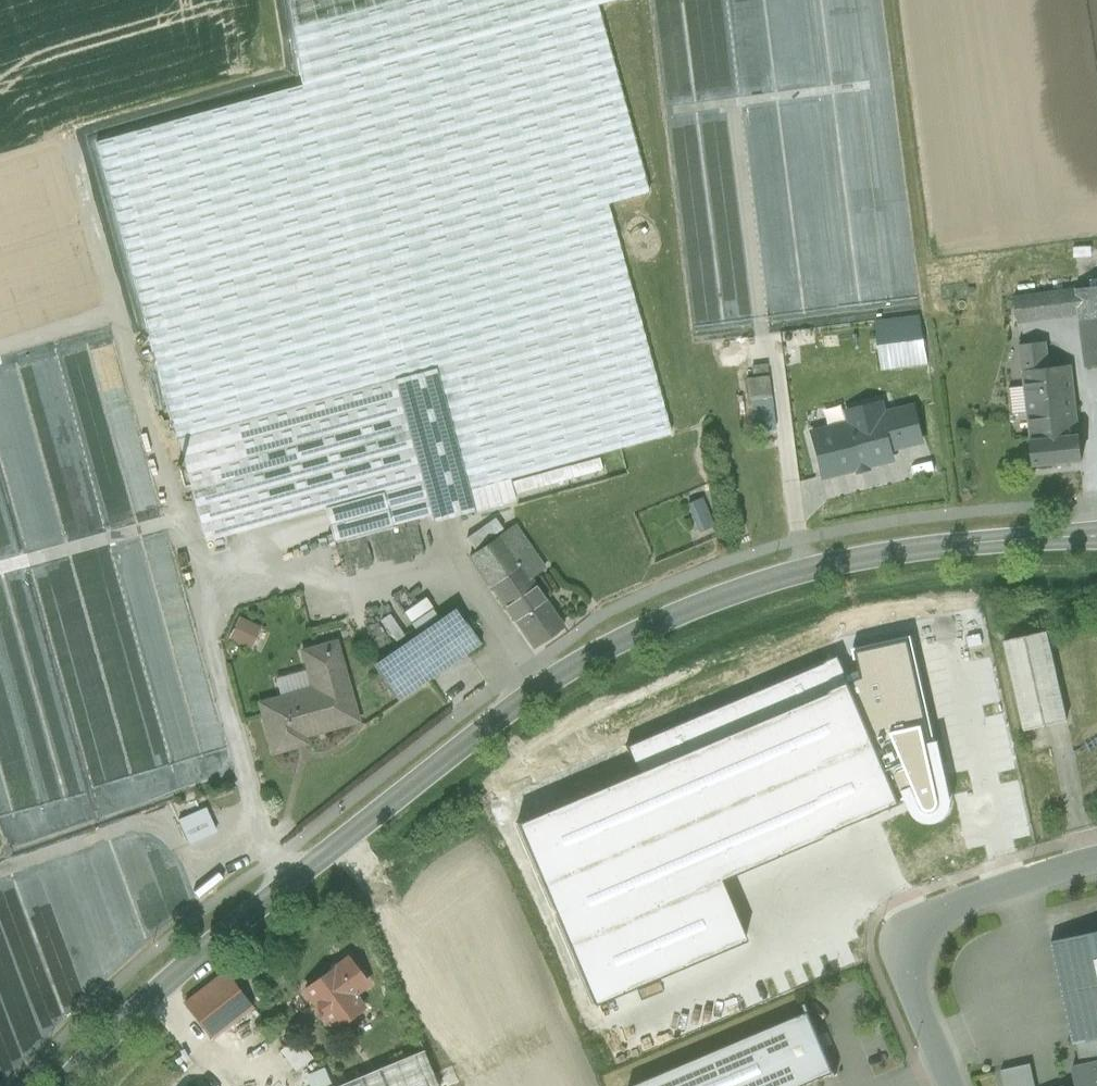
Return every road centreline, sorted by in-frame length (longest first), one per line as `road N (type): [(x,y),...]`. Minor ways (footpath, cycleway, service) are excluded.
road 1 (tertiary): [(73,1085),(127,1022),(632,636),(751,587),(844,562),(1096,536)]
road 2 (unclassified): [(1096,859),(952,906),(921,936),(912,977),(918,1005),(952,1085)]

